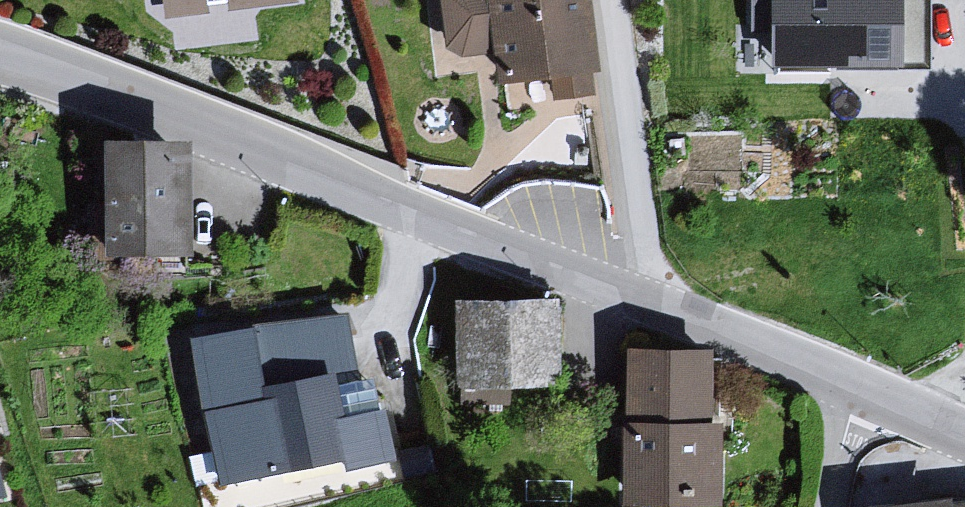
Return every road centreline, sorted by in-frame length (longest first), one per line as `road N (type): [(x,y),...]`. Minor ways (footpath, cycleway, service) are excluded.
road 1 (tertiary): [(0,57),(863,384)]
road 2 (residential): [(863,384),(829,506)]

